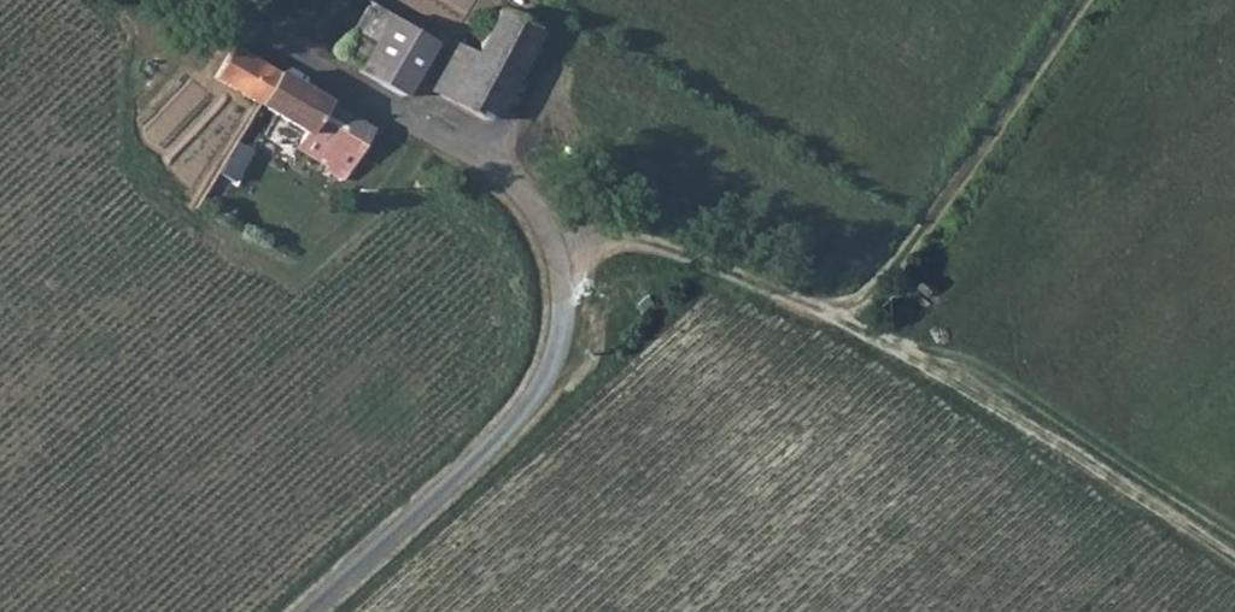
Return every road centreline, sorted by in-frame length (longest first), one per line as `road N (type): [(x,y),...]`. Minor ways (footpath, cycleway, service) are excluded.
road 1 (track): [(855,309),(1234,553)]
road 2 (track): [(458,140),(679,245),(855,309)]
road 3 (track): [(203,0),(458,140)]

